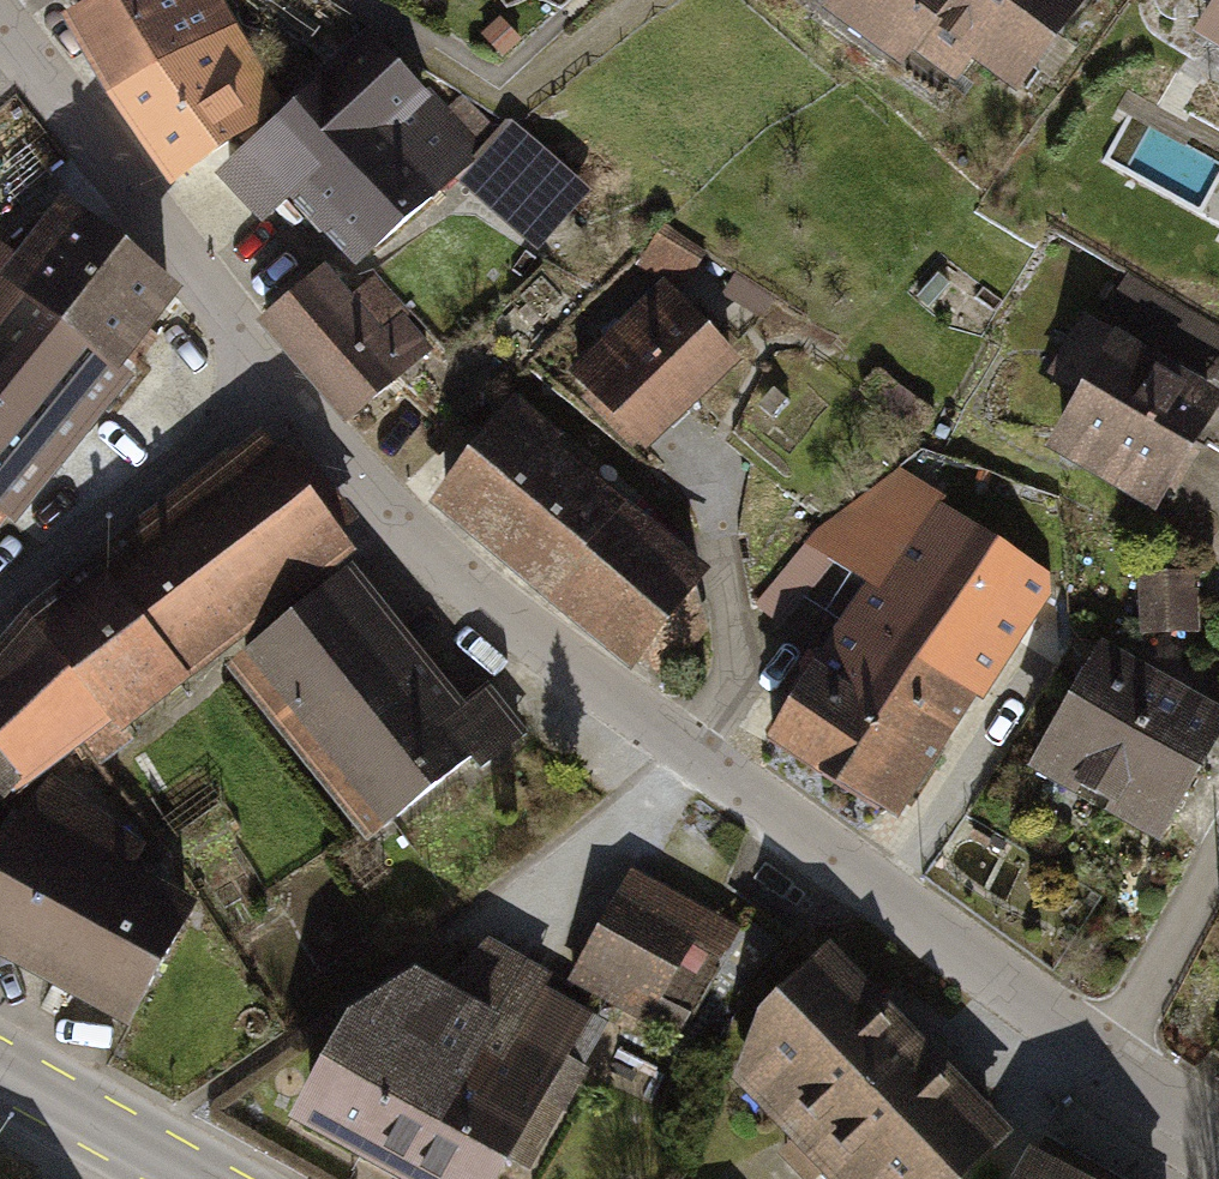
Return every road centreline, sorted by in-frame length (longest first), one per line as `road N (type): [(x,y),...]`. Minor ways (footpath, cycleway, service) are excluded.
road 1 (residential): [(282,387),(411,538),(1110,1062)]
road 2 (residential): [(0,24),(282,387)]
road 3 (residential): [(0,612),(282,387)]
road 4 (residential): [(1110,1062),(1218,858)]
road 5 (secondary): [(0,1068),(199,1178)]
road 6 (residential): [(1110,1062),(1218,1134)]

